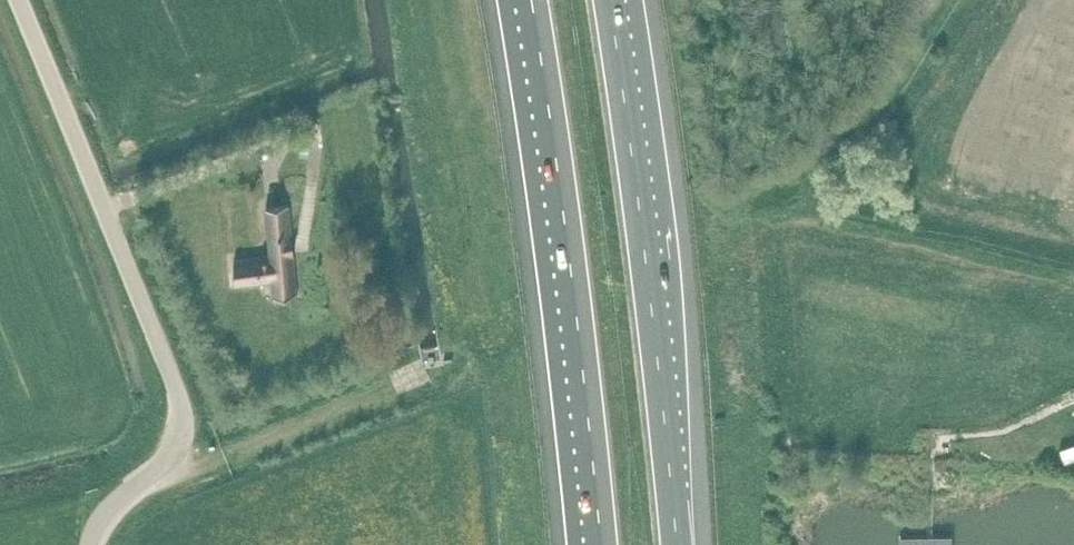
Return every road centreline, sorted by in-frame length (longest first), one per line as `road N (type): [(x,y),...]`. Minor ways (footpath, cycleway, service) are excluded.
road 1 (unclassified): [(90,544),(109,511),(175,451),(182,407),(19,0)]
road 2 (motorway): [(679,544),(640,190),(609,0)]
road 3 (motorway): [(532,0),(602,544)]

